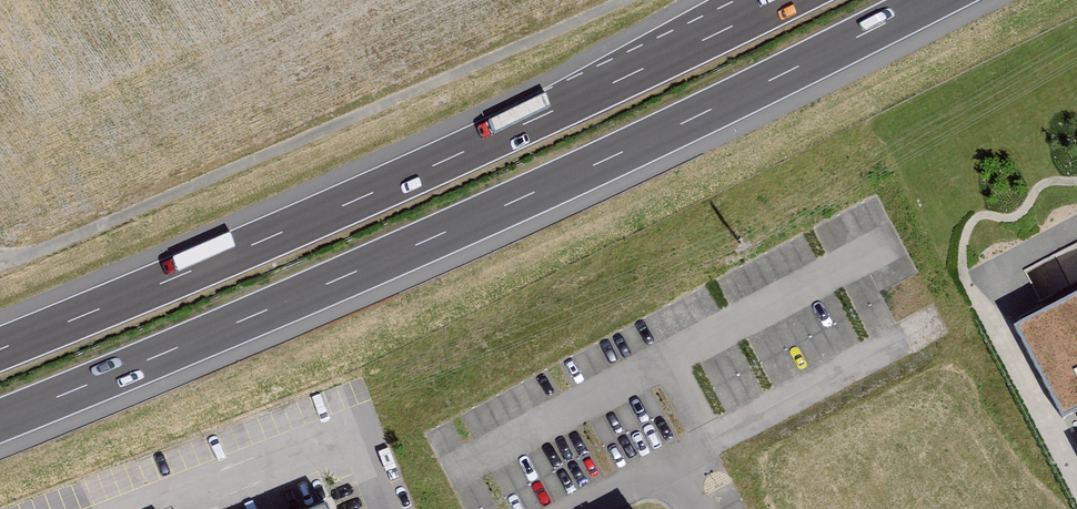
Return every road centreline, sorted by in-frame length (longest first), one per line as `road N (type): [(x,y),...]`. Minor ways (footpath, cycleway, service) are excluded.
road 1 (motorway): [(0,421),(546,189),(933,0)]
road 2 (motorway): [(783,0),(333,209),(0,348)]
road 3 (track): [(0,263),(617,0)]

